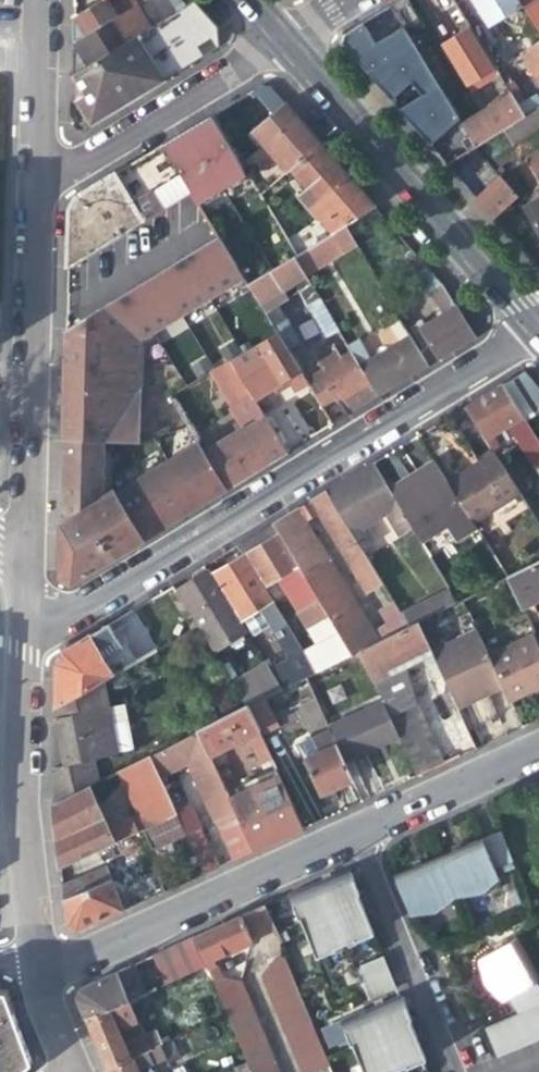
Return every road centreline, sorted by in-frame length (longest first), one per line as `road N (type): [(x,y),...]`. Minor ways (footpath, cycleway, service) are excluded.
road 1 (residential): [(26,620),(78,611),(538,330)]
road 2 (residential): [(285,44),(538,330)]
road 3 (residential): [(35,195),(28,576)]
road 4 (residential): [(26,620),(18,797),(40,965)]
road 5 (residential): [(42,974),(347,834)]
road 6 (residential): [(35,195),(285,44)]
road 7 (residential): [(347,834),(445,1071)]
road 8 (residential): [(347,834),(538,746)]
road 9 (residential): [(36,0),(35,195)]

